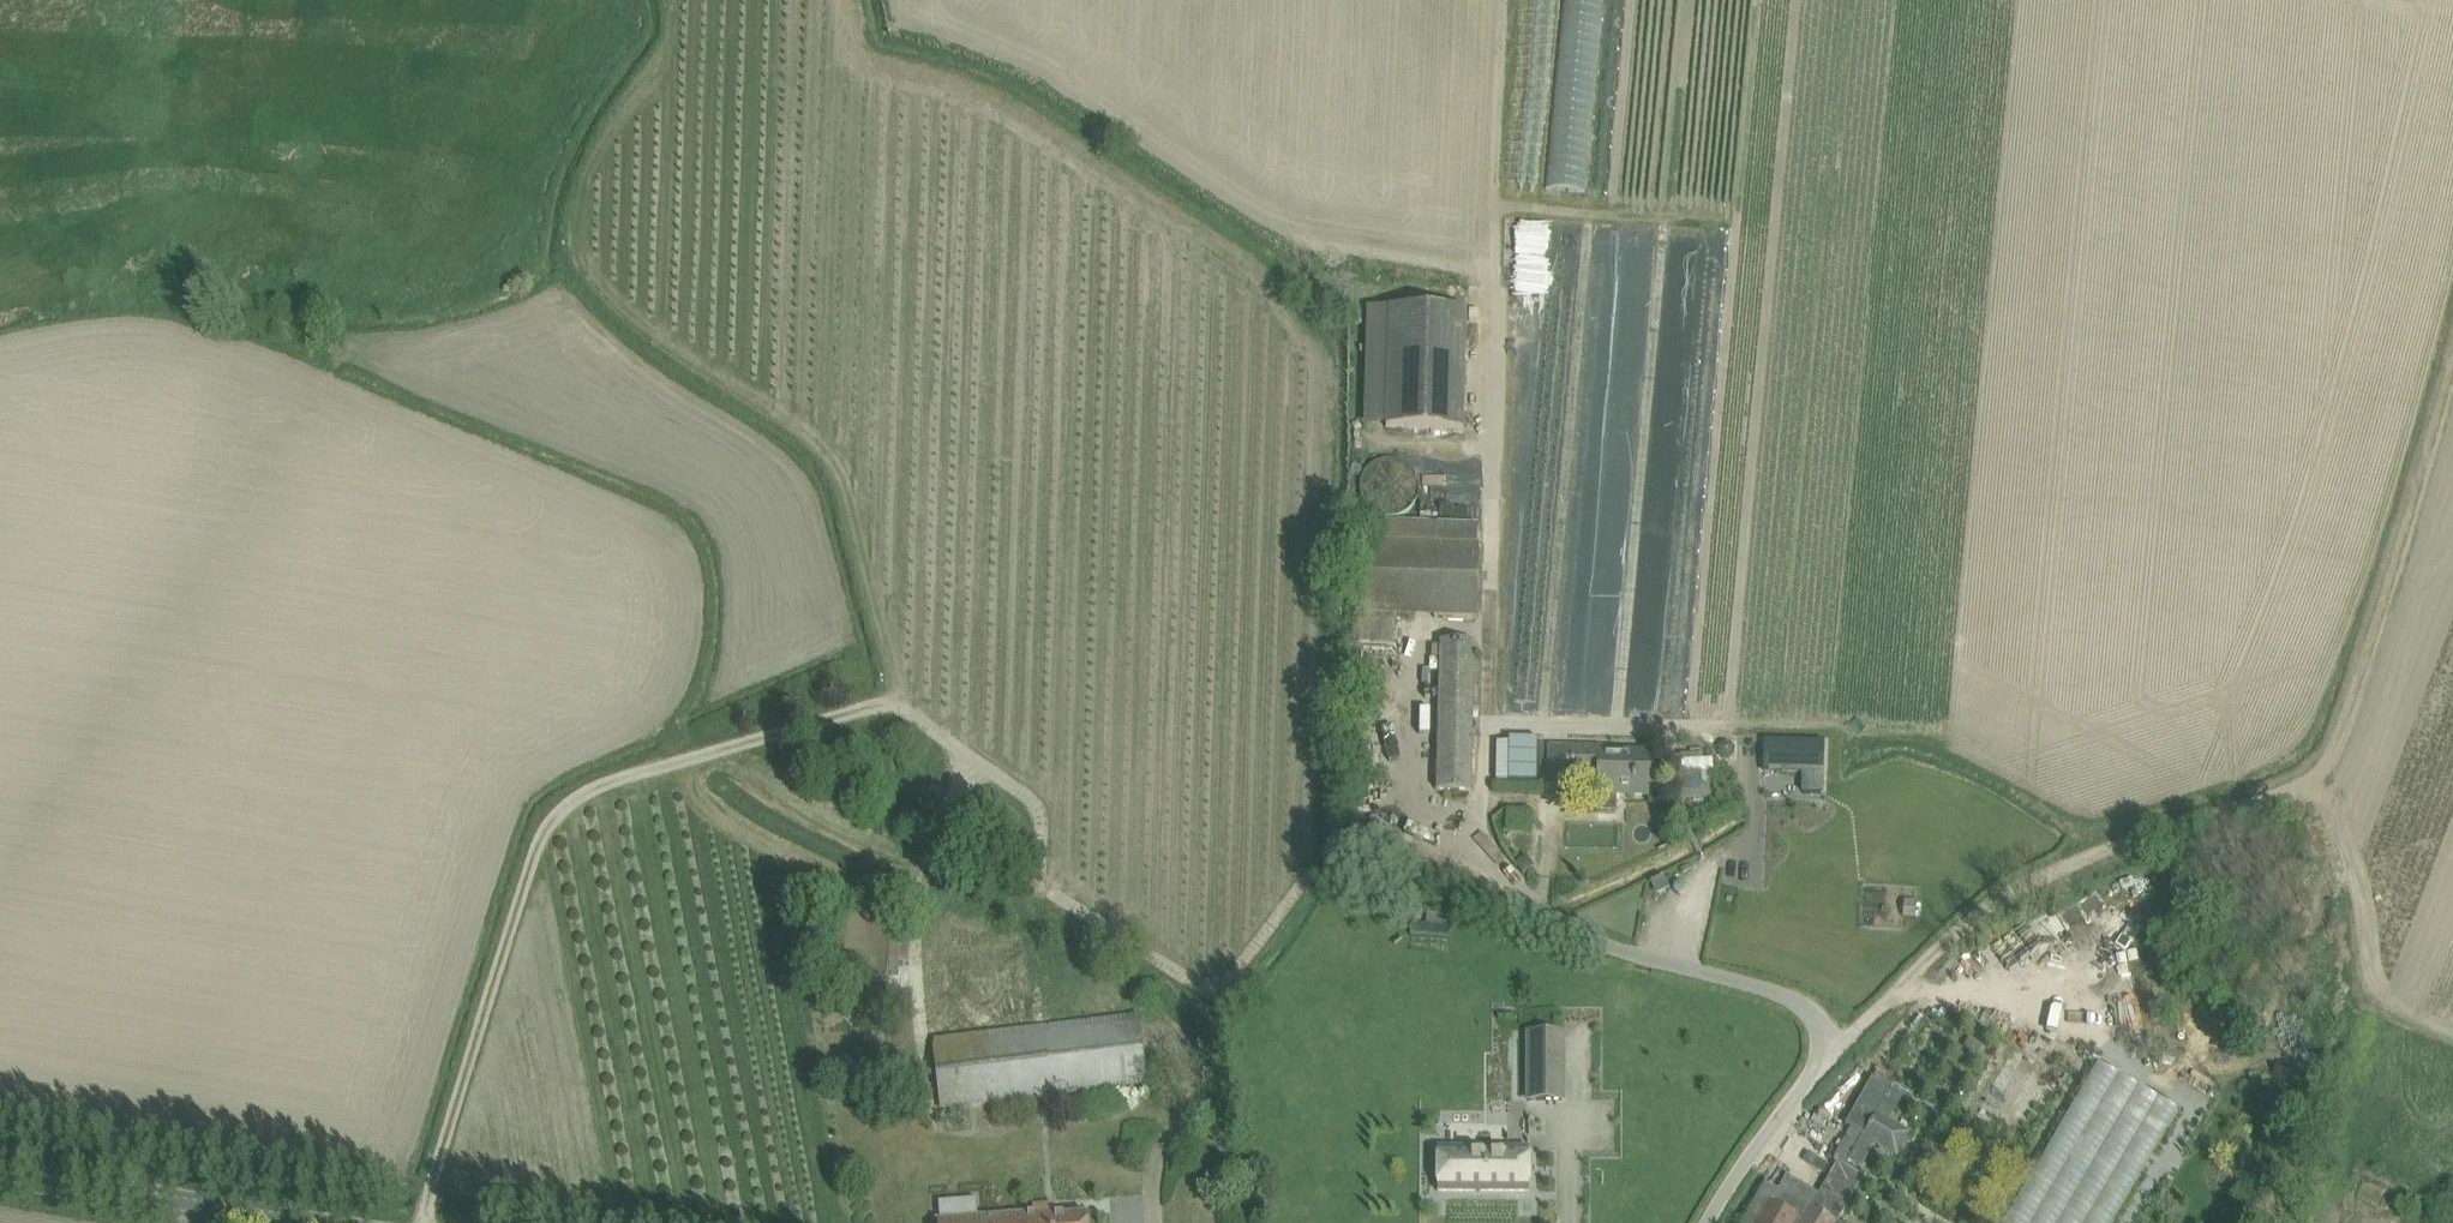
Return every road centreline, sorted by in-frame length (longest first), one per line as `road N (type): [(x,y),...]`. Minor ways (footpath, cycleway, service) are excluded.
road 1 (track): [(2452,355),(2333,764),(2283,796),(2128,837),(2019,884),(1925,953),(1828,1049)]
road 2 (unclassified): [(1550,922),(1601,950),(1795,1006),(1828,1049),(1712,1222)]
road 3 (tertiary): [(267,1222),(0,1178)]

